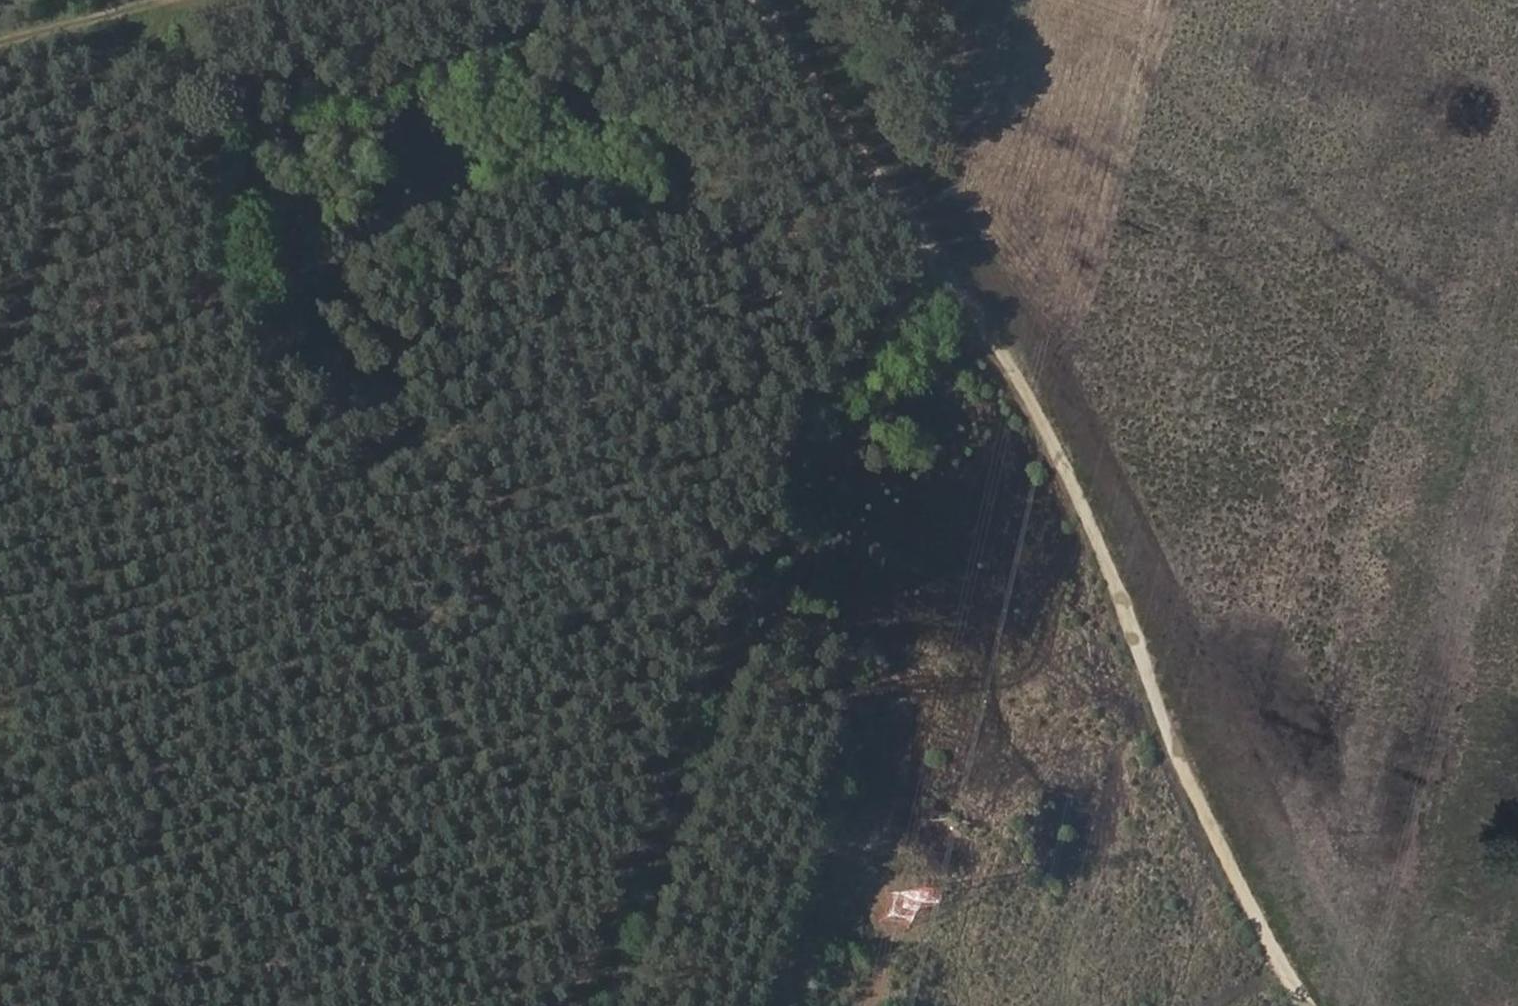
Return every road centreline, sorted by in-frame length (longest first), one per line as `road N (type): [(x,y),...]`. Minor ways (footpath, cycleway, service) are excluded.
road 1 (track): [(1309,1005),(1236,871),(1051,438),(763,0)]
road 2 (track): [(171,0),(0,44)]

